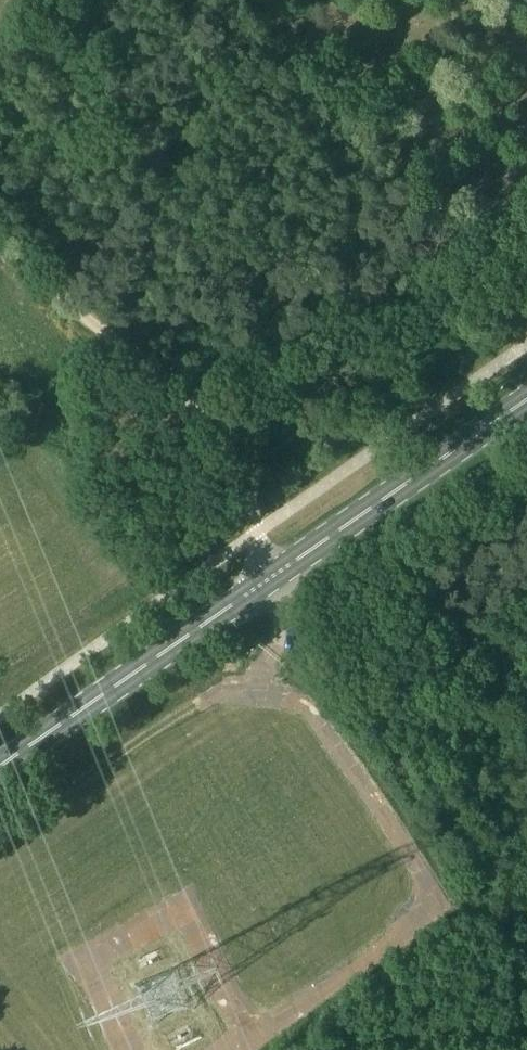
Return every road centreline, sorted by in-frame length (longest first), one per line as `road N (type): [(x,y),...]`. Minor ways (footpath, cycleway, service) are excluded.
road 1 (primary): [(0,767),(526,399)]
road 2 (track): [(0,240),(87,320),(186,388),(244,477),(274,576)]
road 3 (track): [(0,836),(240,679),(277,640),(283,611),(274,576)]
road 4 (track): [(526,1040),(408,1033),(324,1049)]

